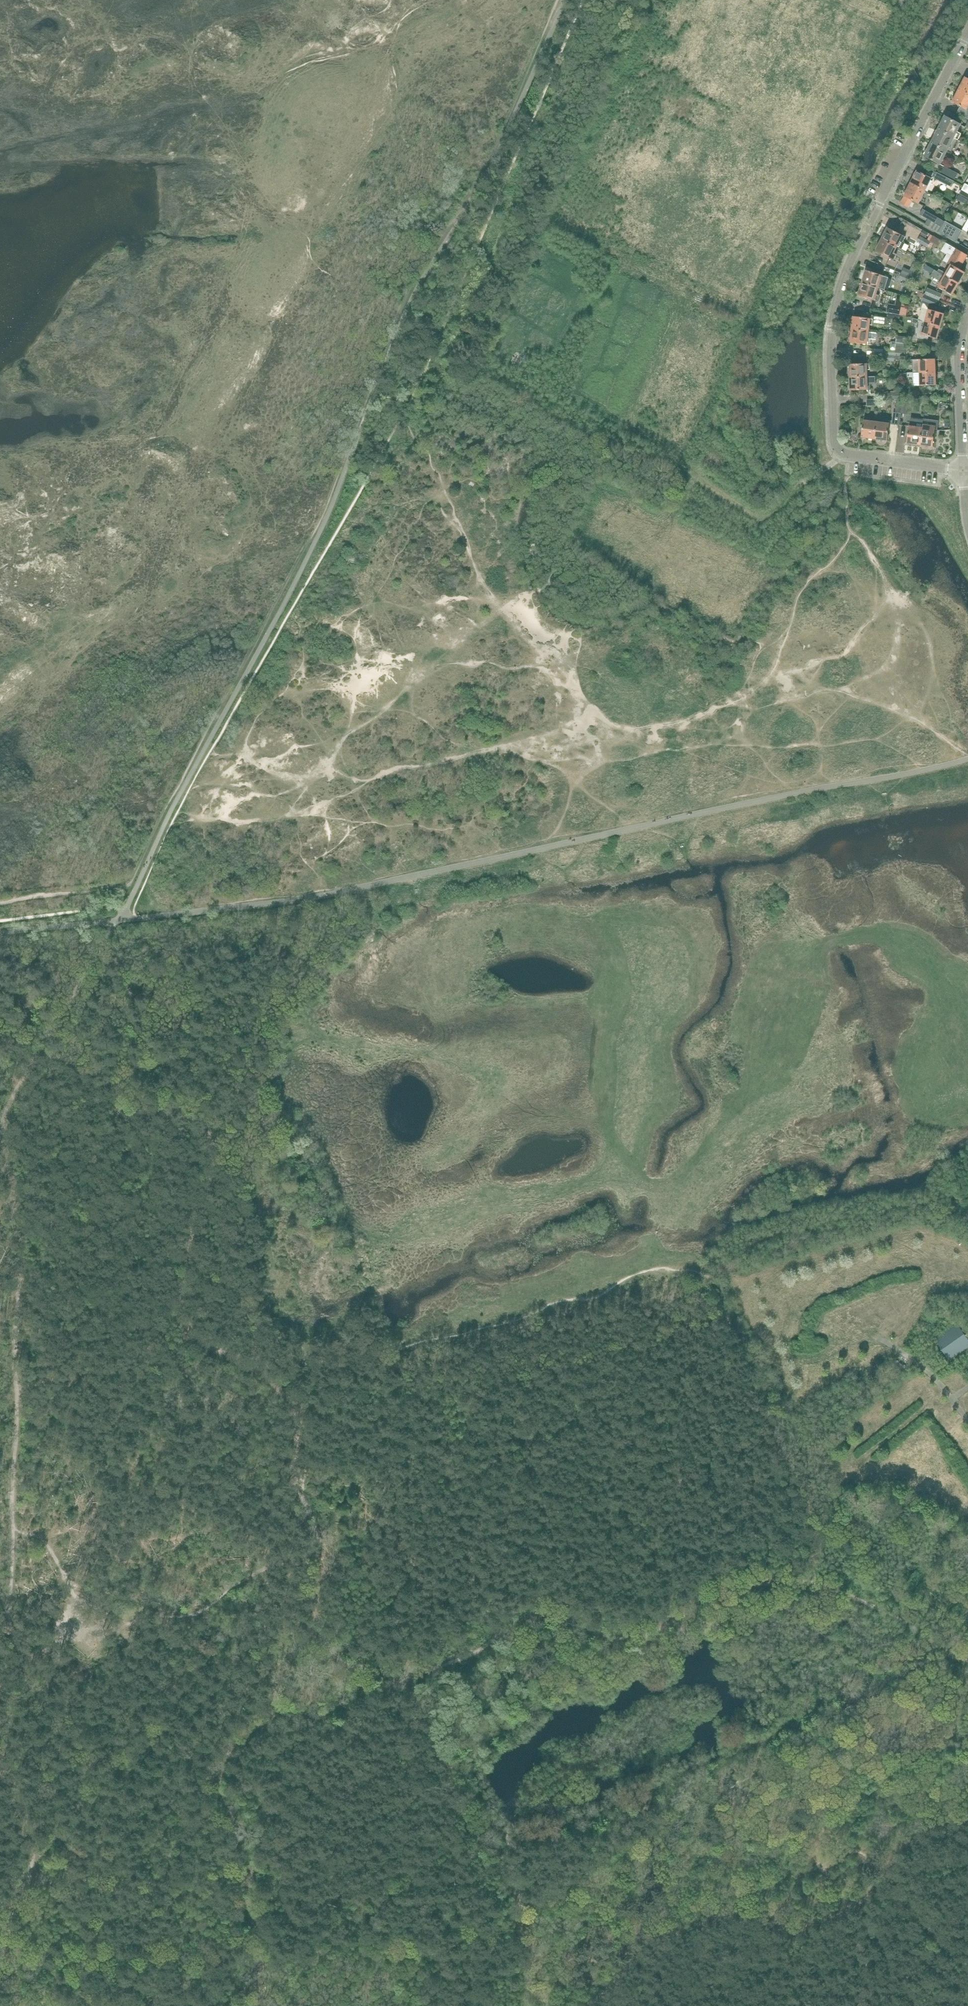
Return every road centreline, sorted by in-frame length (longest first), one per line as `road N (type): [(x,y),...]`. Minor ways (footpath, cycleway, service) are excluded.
road 1 (residential): [(967,22),(836,302),(837,449)]
road 2 (residential): [(967,317),(961,330),(963,471)]
road 3 (residential): [(963,471),(837,449)]

